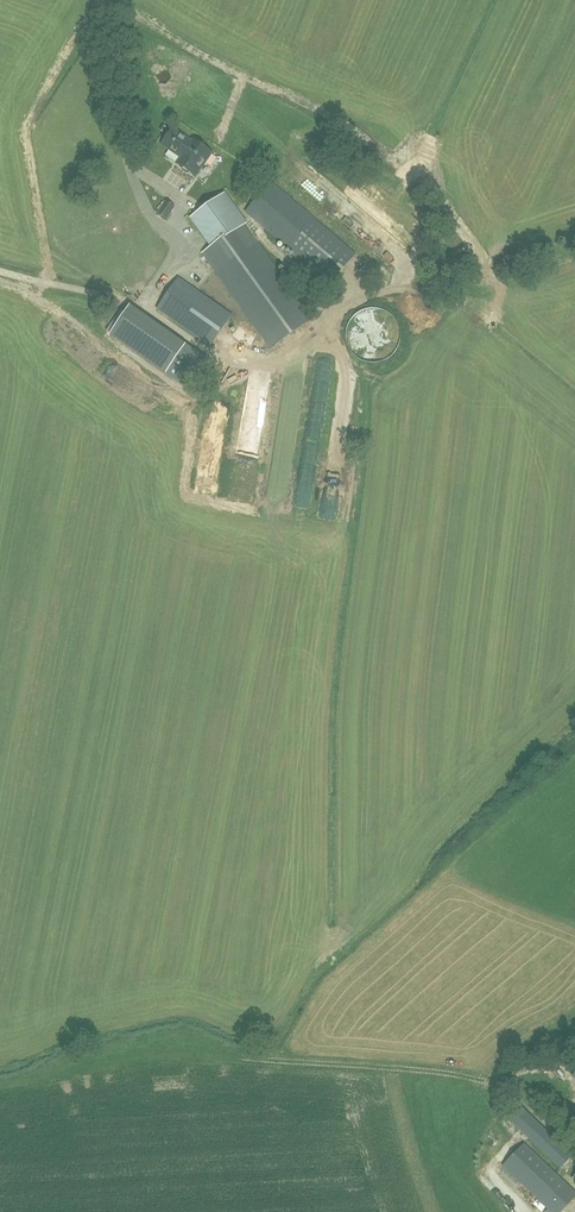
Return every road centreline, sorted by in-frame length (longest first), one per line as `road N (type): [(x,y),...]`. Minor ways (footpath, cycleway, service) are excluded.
road 1 (track): [(0,1086),(84,1067),(203,1054),(442,1073),(513,1086),(574,1146)]

